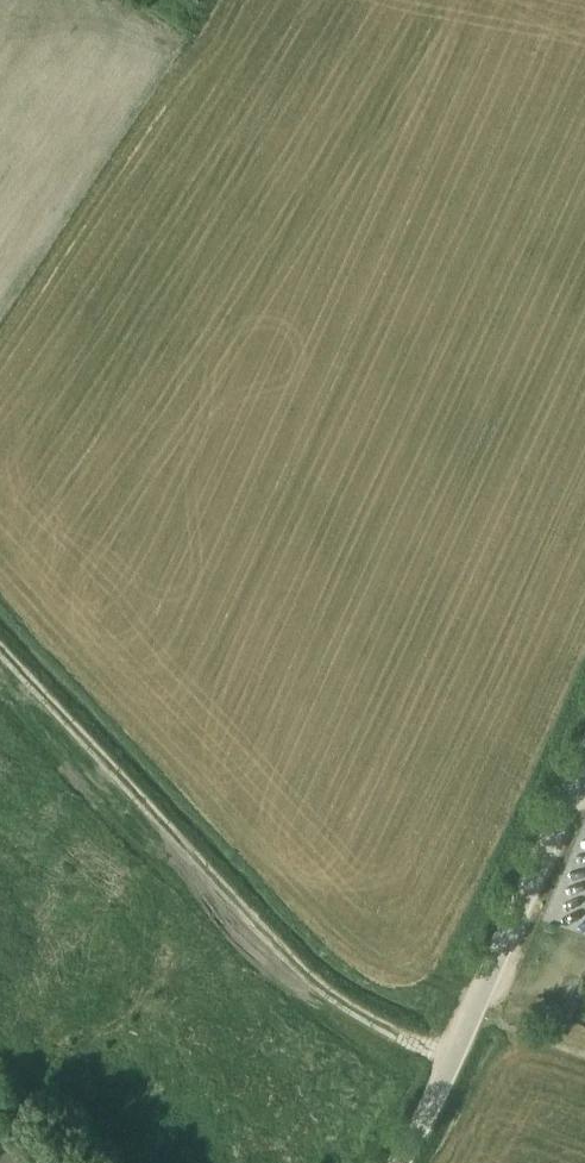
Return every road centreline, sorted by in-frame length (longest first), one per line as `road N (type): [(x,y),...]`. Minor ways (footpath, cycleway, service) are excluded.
road 1 (unclassified): [(405,1162),(584,769)]

